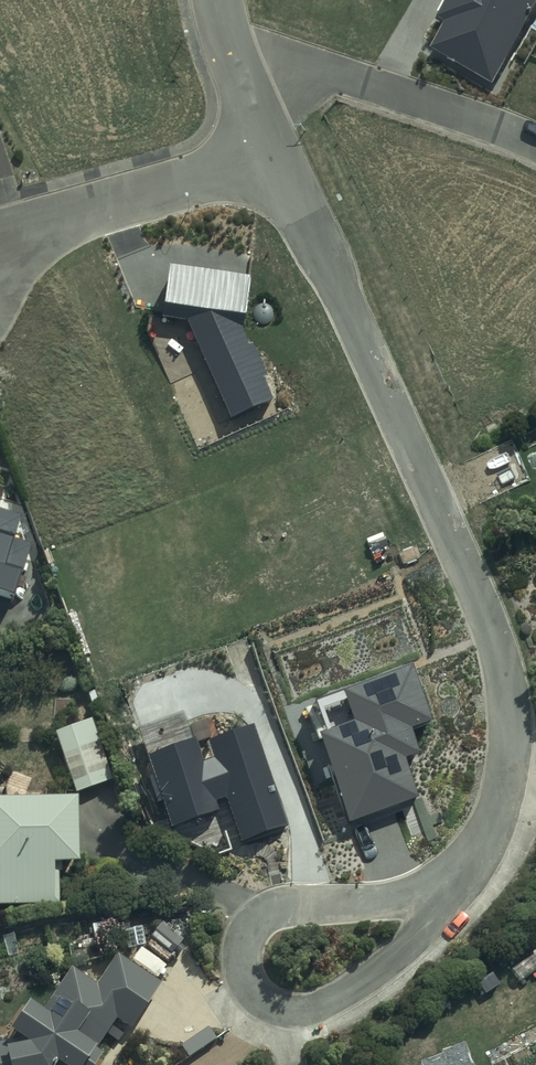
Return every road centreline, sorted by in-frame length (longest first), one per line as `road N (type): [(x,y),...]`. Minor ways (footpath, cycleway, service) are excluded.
road 1 (residential): [(277,162),(499,648),(510,708),(502,783),(488,831),(459,877)]
road 2 (residential): [(241,74),(274,69),(360,81),(535,144)]
road 3 (residential): [(277,162),(108,205),(0,248)]
road 4 (residential): [(459,877),(397,952),(315,1004),(280,1009),(254,995),(241,969)]
road 5 (residential): [(241,969),(251,927),(289,904),(378,898),(459,877)]

